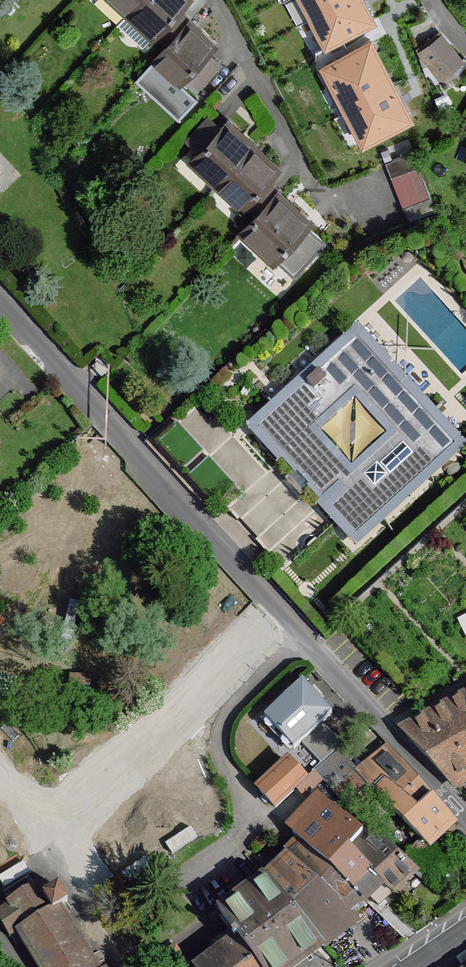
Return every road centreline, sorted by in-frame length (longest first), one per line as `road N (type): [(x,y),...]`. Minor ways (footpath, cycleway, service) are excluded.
road 1 (residential): [(0,308),(465,821)]
road 2 (residential): [(221,0),(327,204),(341,201)]

